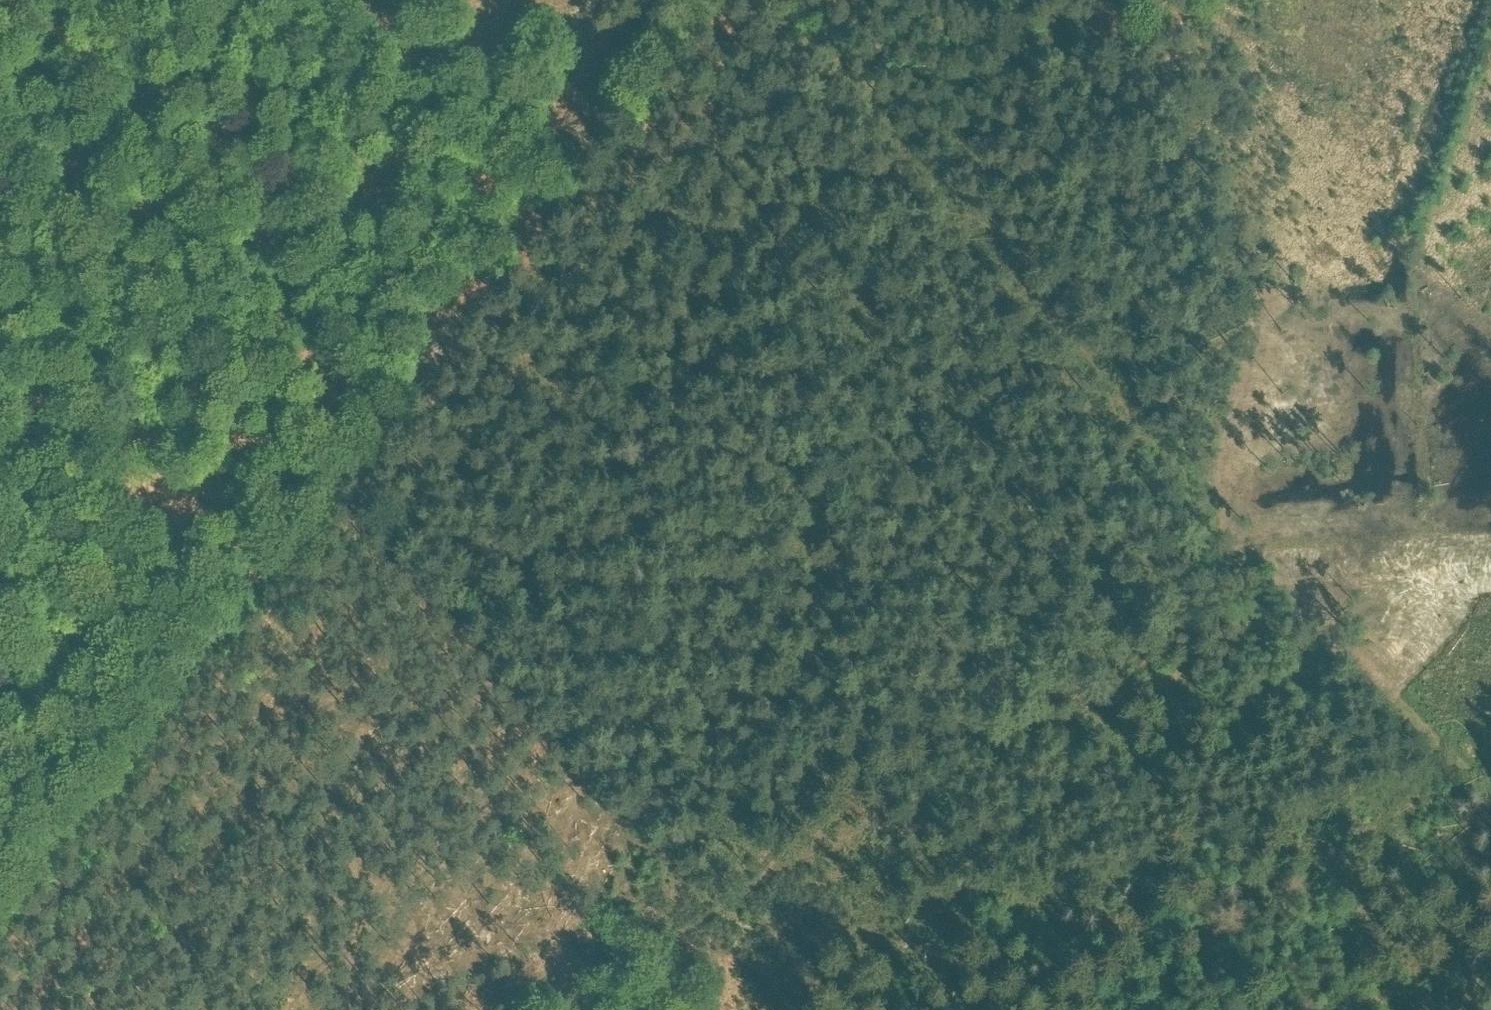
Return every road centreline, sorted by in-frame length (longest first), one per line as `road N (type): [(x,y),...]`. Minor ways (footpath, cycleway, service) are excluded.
road 1 (track): [(0,925),(409,390),(557,177),(582,39),(577,0)]
road 2 (track): [(1490,785),(1073,345),(782,0)]

